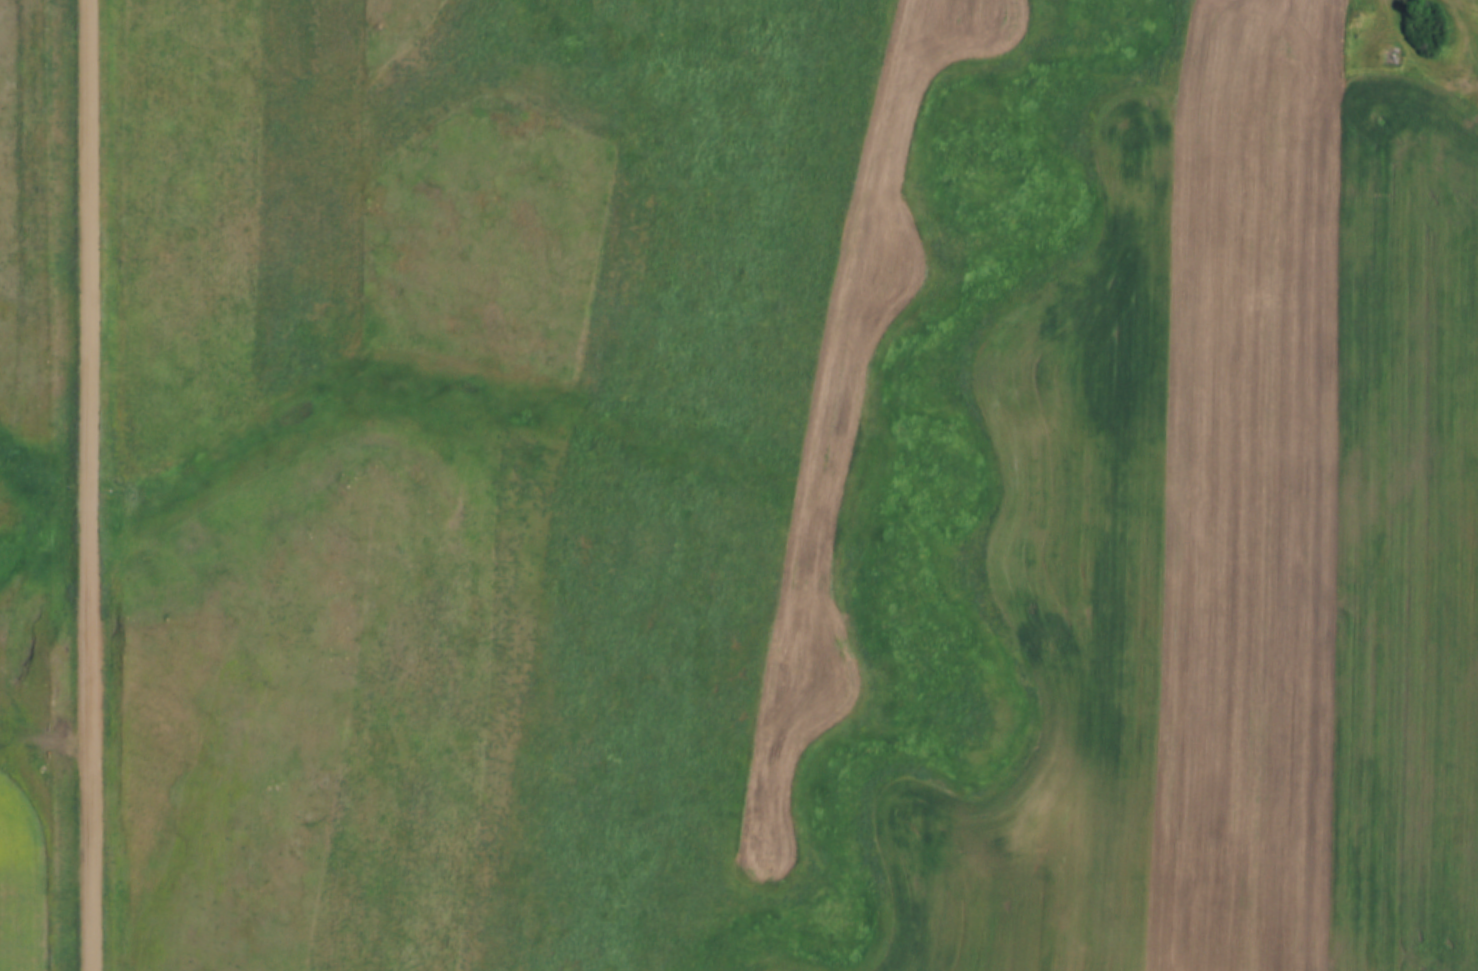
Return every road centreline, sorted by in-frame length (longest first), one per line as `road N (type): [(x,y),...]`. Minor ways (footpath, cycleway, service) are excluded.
road 1 (residential): [(89,0),(94,970)]
road 2 (track): [(1385,0),(1416,56),(1453,86),(1477,87)]

